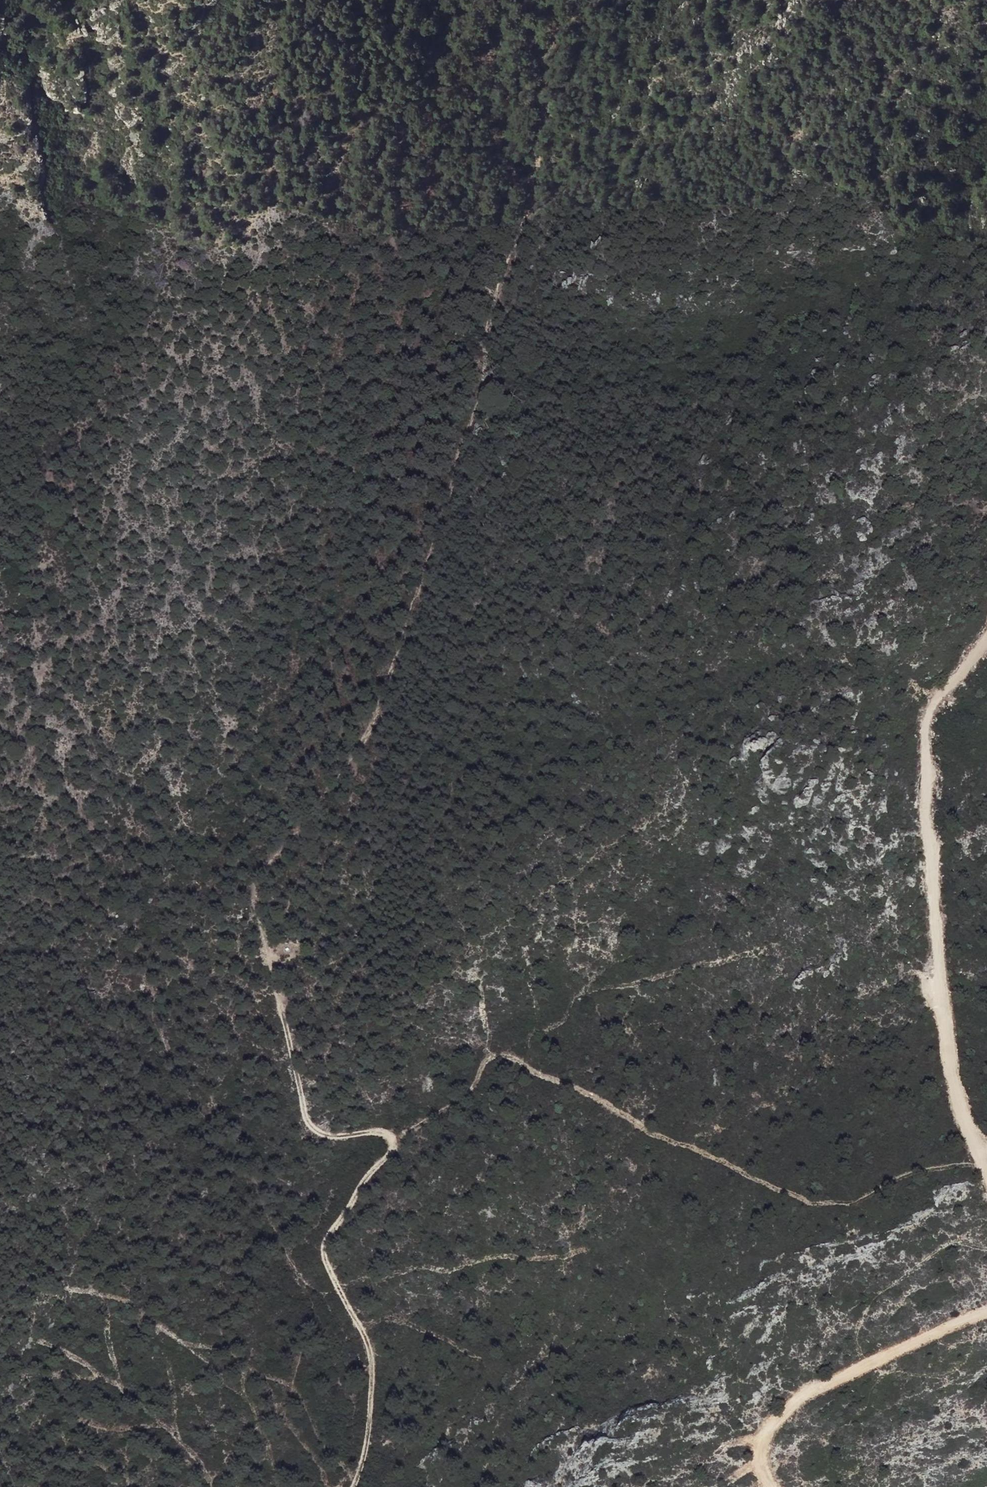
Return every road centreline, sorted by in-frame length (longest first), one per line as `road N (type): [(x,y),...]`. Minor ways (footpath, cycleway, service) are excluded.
road 1 (track): [(352,1486),(370,1416),(369,1346),(324,1256),(362,1179),(397,1145),(383,1130),(335,1137),(311,1126),(279,999)]
road 2 (track): [(986,1174),(951,1066),(924,729),(934,698),(986,633)]
road 3 (track): [(773,1486),(760,1454),(763,1439),(803,1395),(986,1314)]

